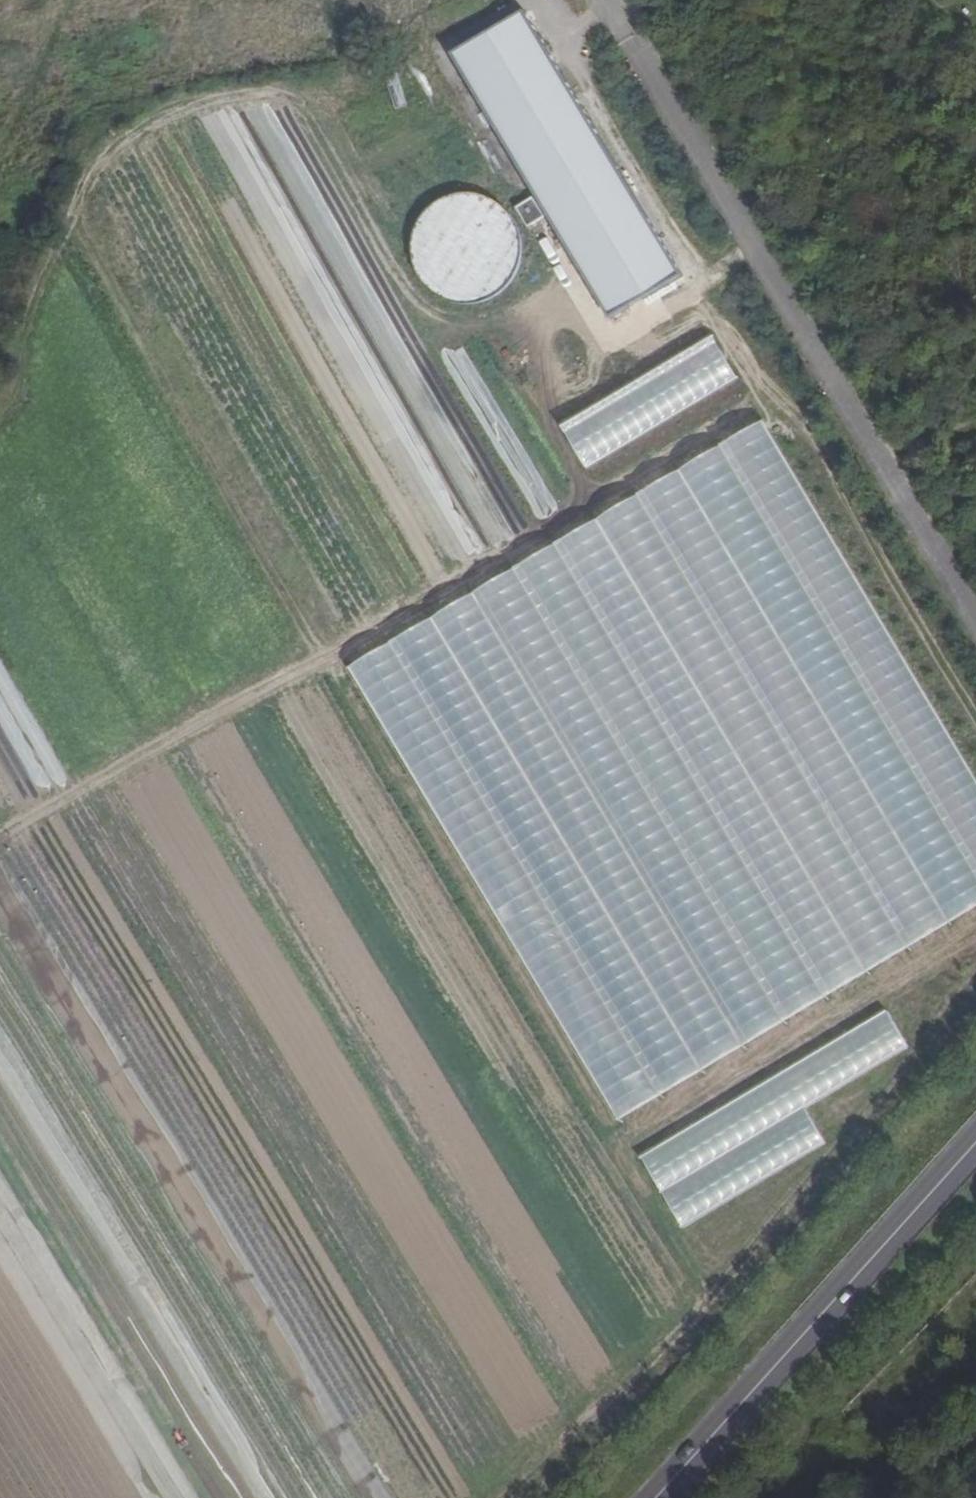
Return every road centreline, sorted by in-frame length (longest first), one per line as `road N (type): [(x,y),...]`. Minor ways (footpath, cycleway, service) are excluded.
road 1 (unclassified): [(612,0),(975,609)]
road 2 (secondary): [(655,1497),(975,1137)]

